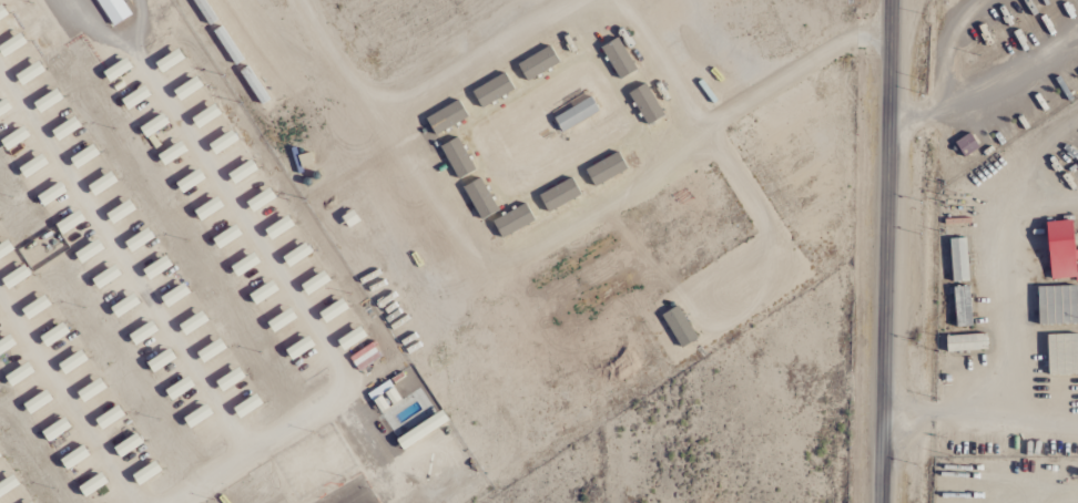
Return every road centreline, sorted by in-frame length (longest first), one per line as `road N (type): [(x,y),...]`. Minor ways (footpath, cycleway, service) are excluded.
road 1 (tertiary): [(889,0),(878,502)]

